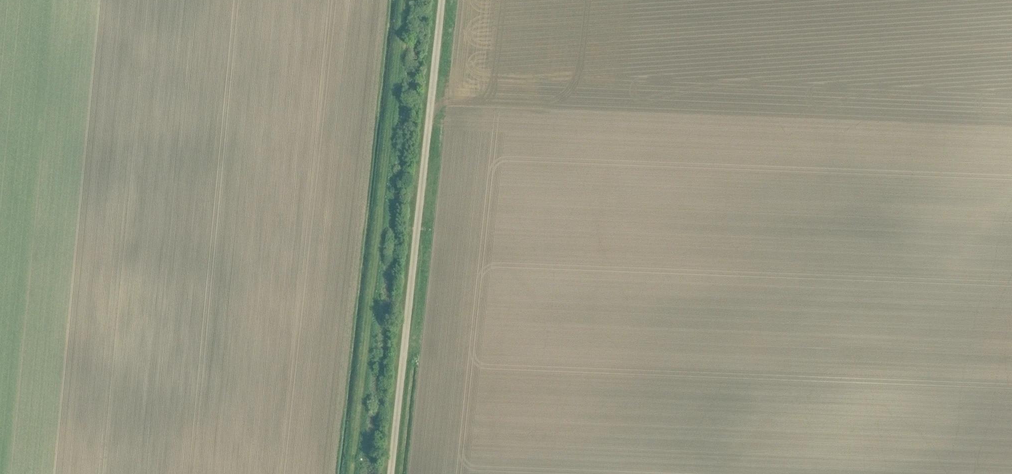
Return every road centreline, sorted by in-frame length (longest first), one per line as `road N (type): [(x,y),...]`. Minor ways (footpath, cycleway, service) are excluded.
road 1 (unclassified): [(390,473),(442,0)]

